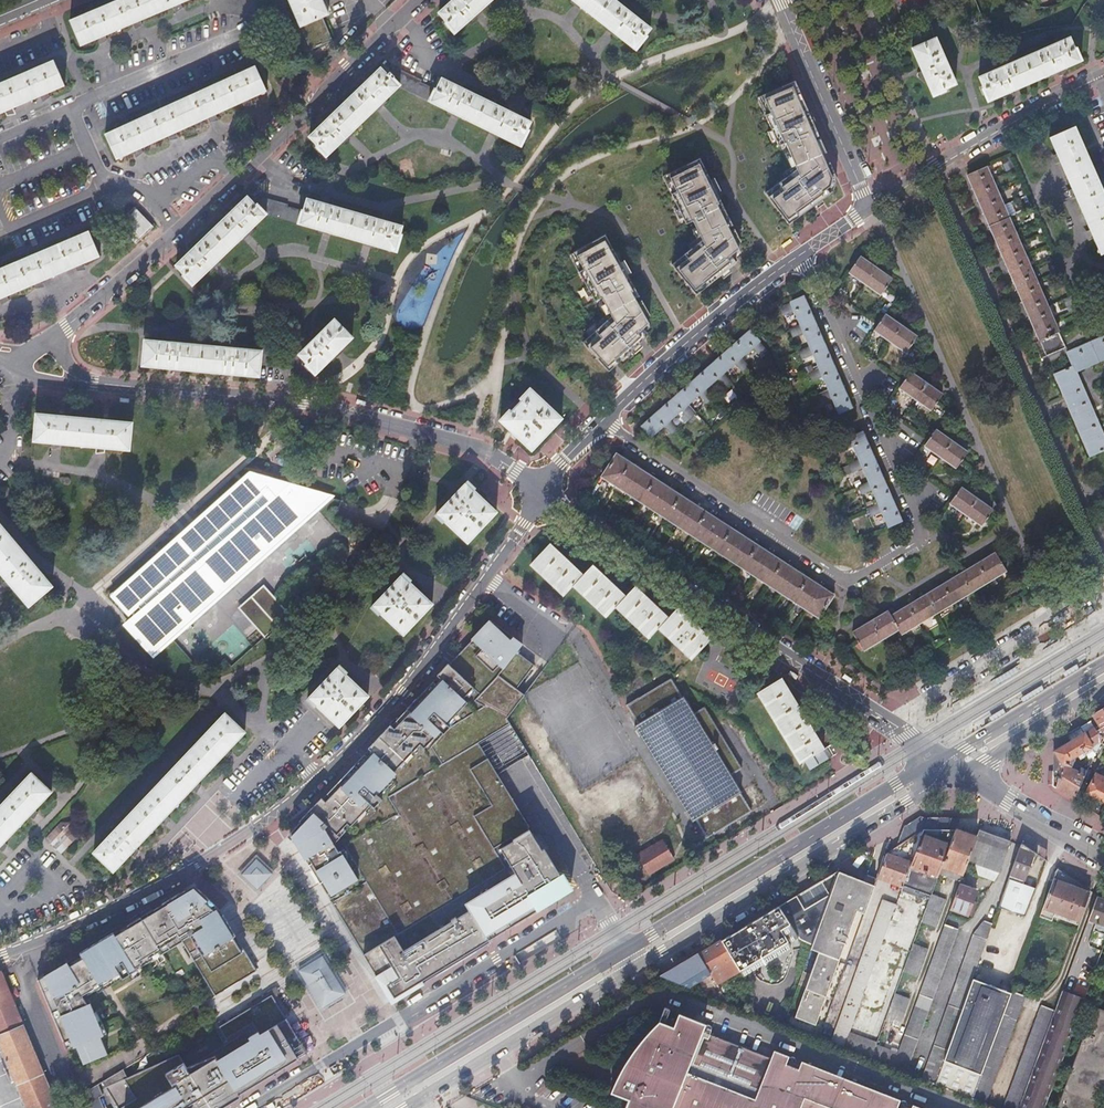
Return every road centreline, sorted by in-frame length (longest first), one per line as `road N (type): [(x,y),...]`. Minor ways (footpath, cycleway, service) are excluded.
road 1 (residential): [(0,955),(223,851),(320,779),(405,692),(543,490)]
road 2 (residential): [(18,365),(95,385),(350,411),(457,440),(543,490)]
road 3 (residential): [(624,951),(596,903),(250,1107)]
road 4 (residential): [(543,490),(687,342),(869,205)]
road 5 (residential): [(543,490),(890,721)]
road 6 (primary): [(632,967),(960,772)]
road 7 (primary): [(941,757),(624,951)]
road 8 (residential): [(178,230),(421,0)]
road 9 (primary): [(624,951),(368,1107)]
road 10 (residential): [(1103,76),(869,205)]
road 11 (primary): [(425,1094),(632,967)]
road 12 (residential): [(869,205),(778,0)]
road 13 (residential): [(264,25),(71,107)]
road 14 (residential): [(18,365),(178,230)]
road 15 (residential): [(1051,624),(890,721)]
road 16 (primary): [(1103,664),(941,757)]
road 17 (tertiary): [(960,772),(1103,864)]
road 18 (primary): [(960,772),(1103,687)]
road 19 (residential): [(0,209),(13,227),(113,183)]

